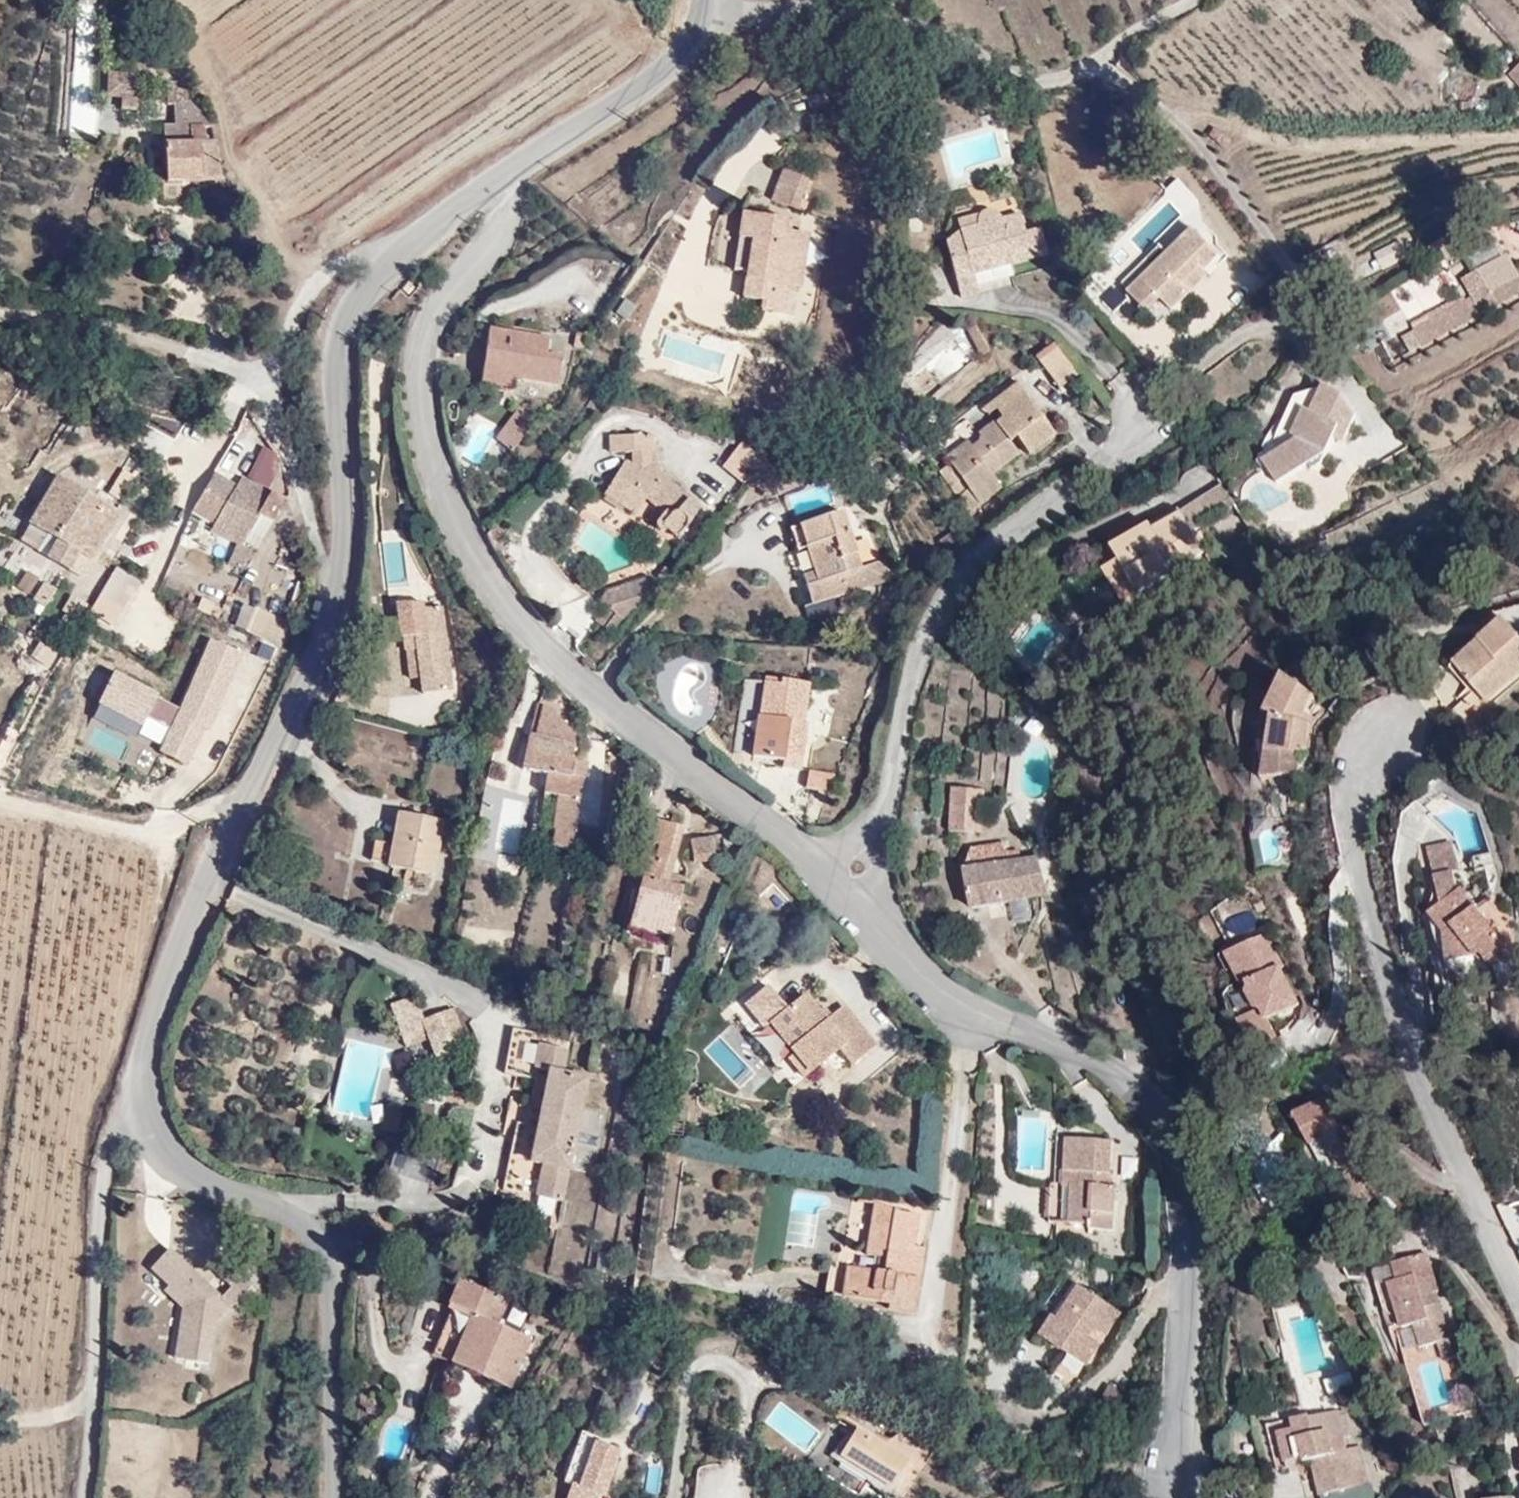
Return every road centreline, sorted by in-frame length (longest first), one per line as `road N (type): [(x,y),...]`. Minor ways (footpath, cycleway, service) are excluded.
road 1 (residential): [(511,163),(513,203),(437,325),(420,382),(436,472),(487,575),(547,652),(845,888),(897,955),(1003,1028),(1129,1076),(1170,1126),(1196,1241),(1176,1497)]
road 2 (tertiary): [(511,163),(403,255),(353,325),(341,387),(351,497),(339,601),(168,974),(140,1068)]
road 3 (residential): [(1518,1287),(1418,1049),(1376,889),(1367,809),(1388,728)]
road 4 (tertiary): [(140,1068),(156,1148),(182,1170),(311,1228),(329,1269),(332,1497)]
road 5 (unclassified): [(140,1068),(104,1161),(84,1497)]
road 6 (tertiary): [(709,15),(691,50),(656,78),(511,163)]
road 7 (track): [(234,833),(175,832),(0,795)]

